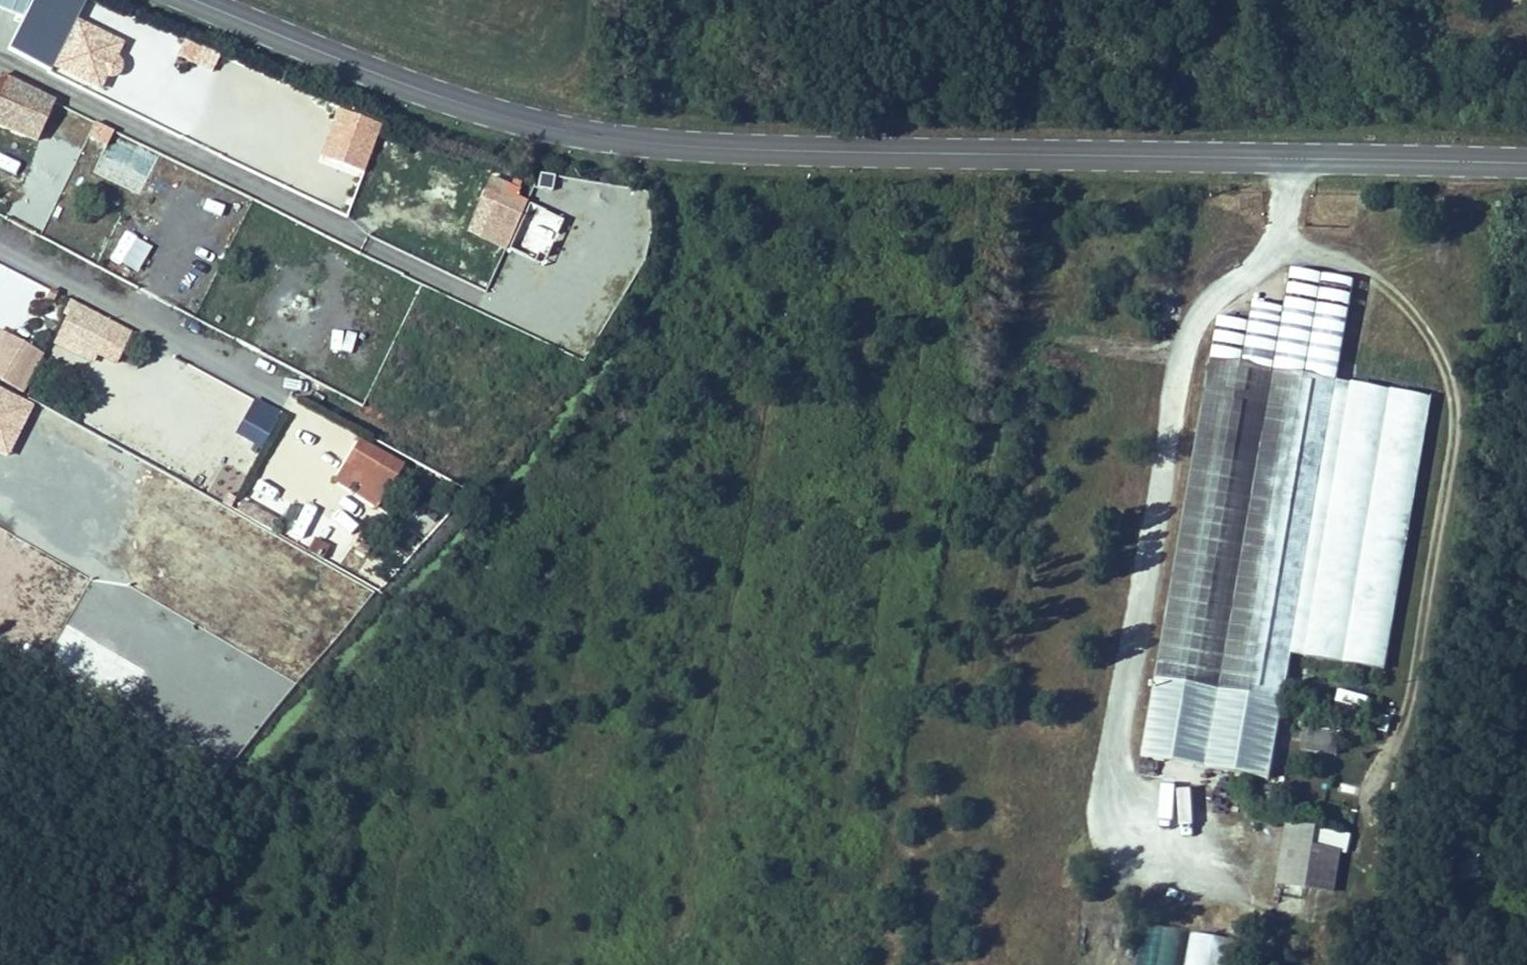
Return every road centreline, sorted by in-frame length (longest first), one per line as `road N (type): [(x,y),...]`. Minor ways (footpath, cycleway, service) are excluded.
road 1 (primary): [(211,0),(393,76),(559,124),(724,142),(1526,153)]

